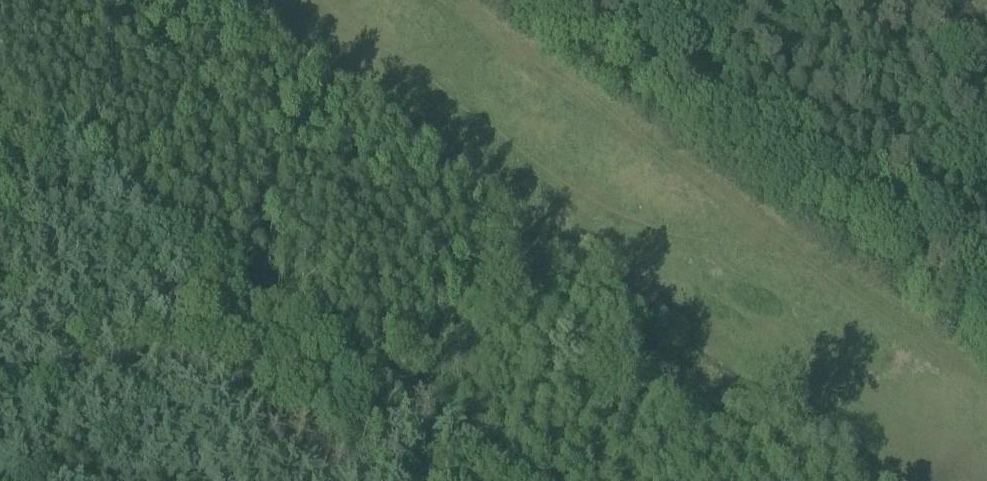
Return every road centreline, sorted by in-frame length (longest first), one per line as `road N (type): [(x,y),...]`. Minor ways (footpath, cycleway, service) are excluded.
road 1 (track): [(694,0),(622,96),(486,0)]

